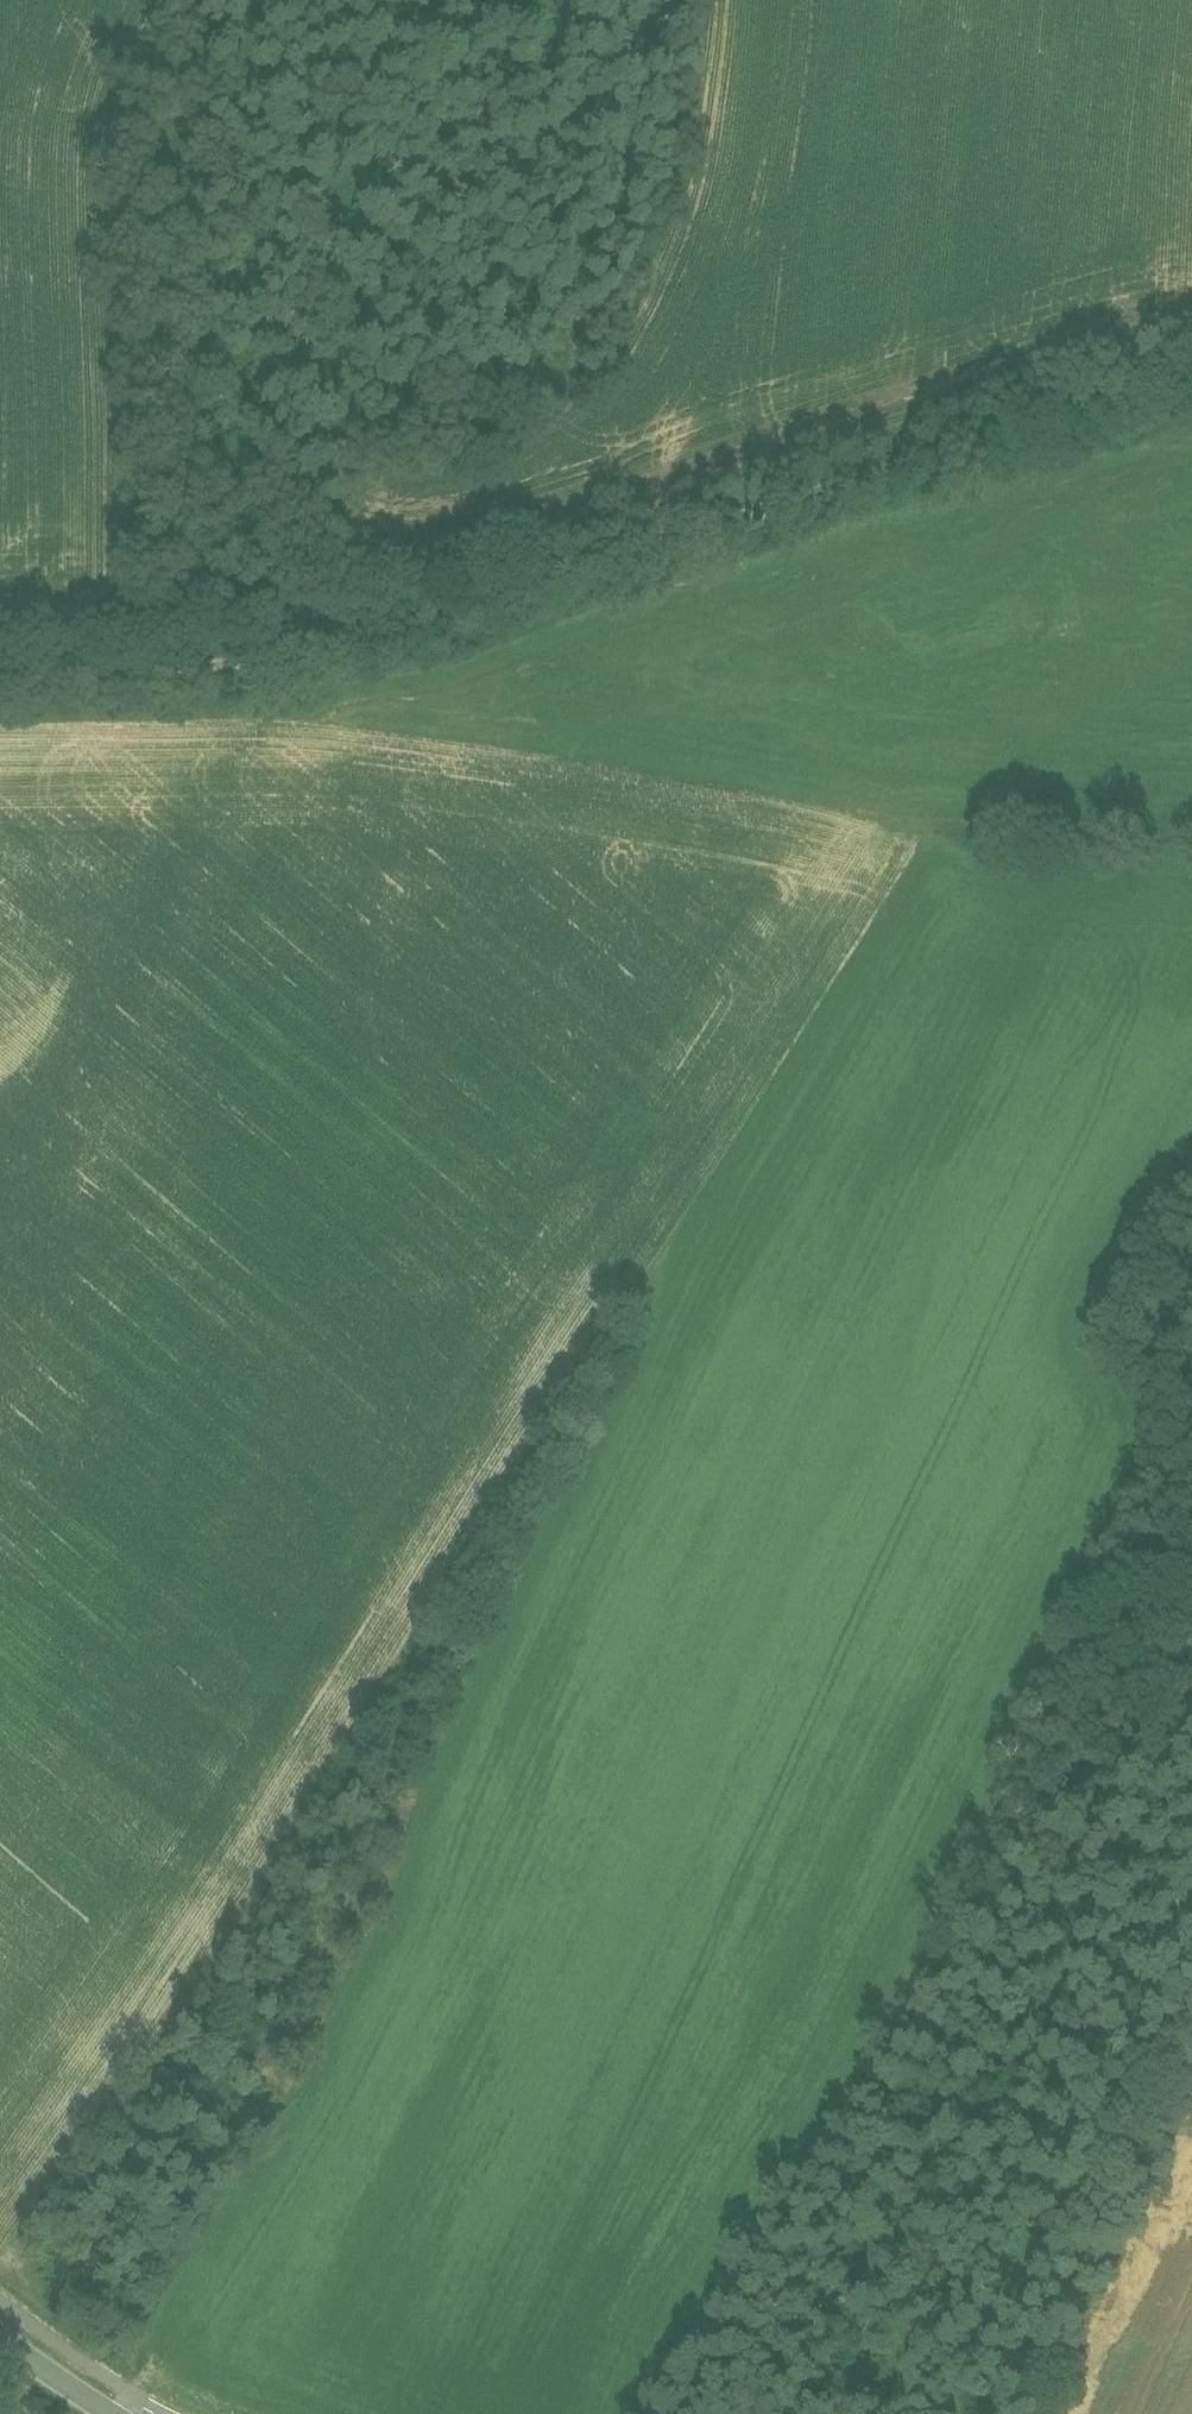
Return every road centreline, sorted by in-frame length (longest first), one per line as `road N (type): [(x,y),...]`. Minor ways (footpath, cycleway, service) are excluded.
road 1 (track): [(0,676),(78,679),(234,664),(1062,404),(1191,390)]
road 2 (tertiary): [(0,2339),(105,2413)]

